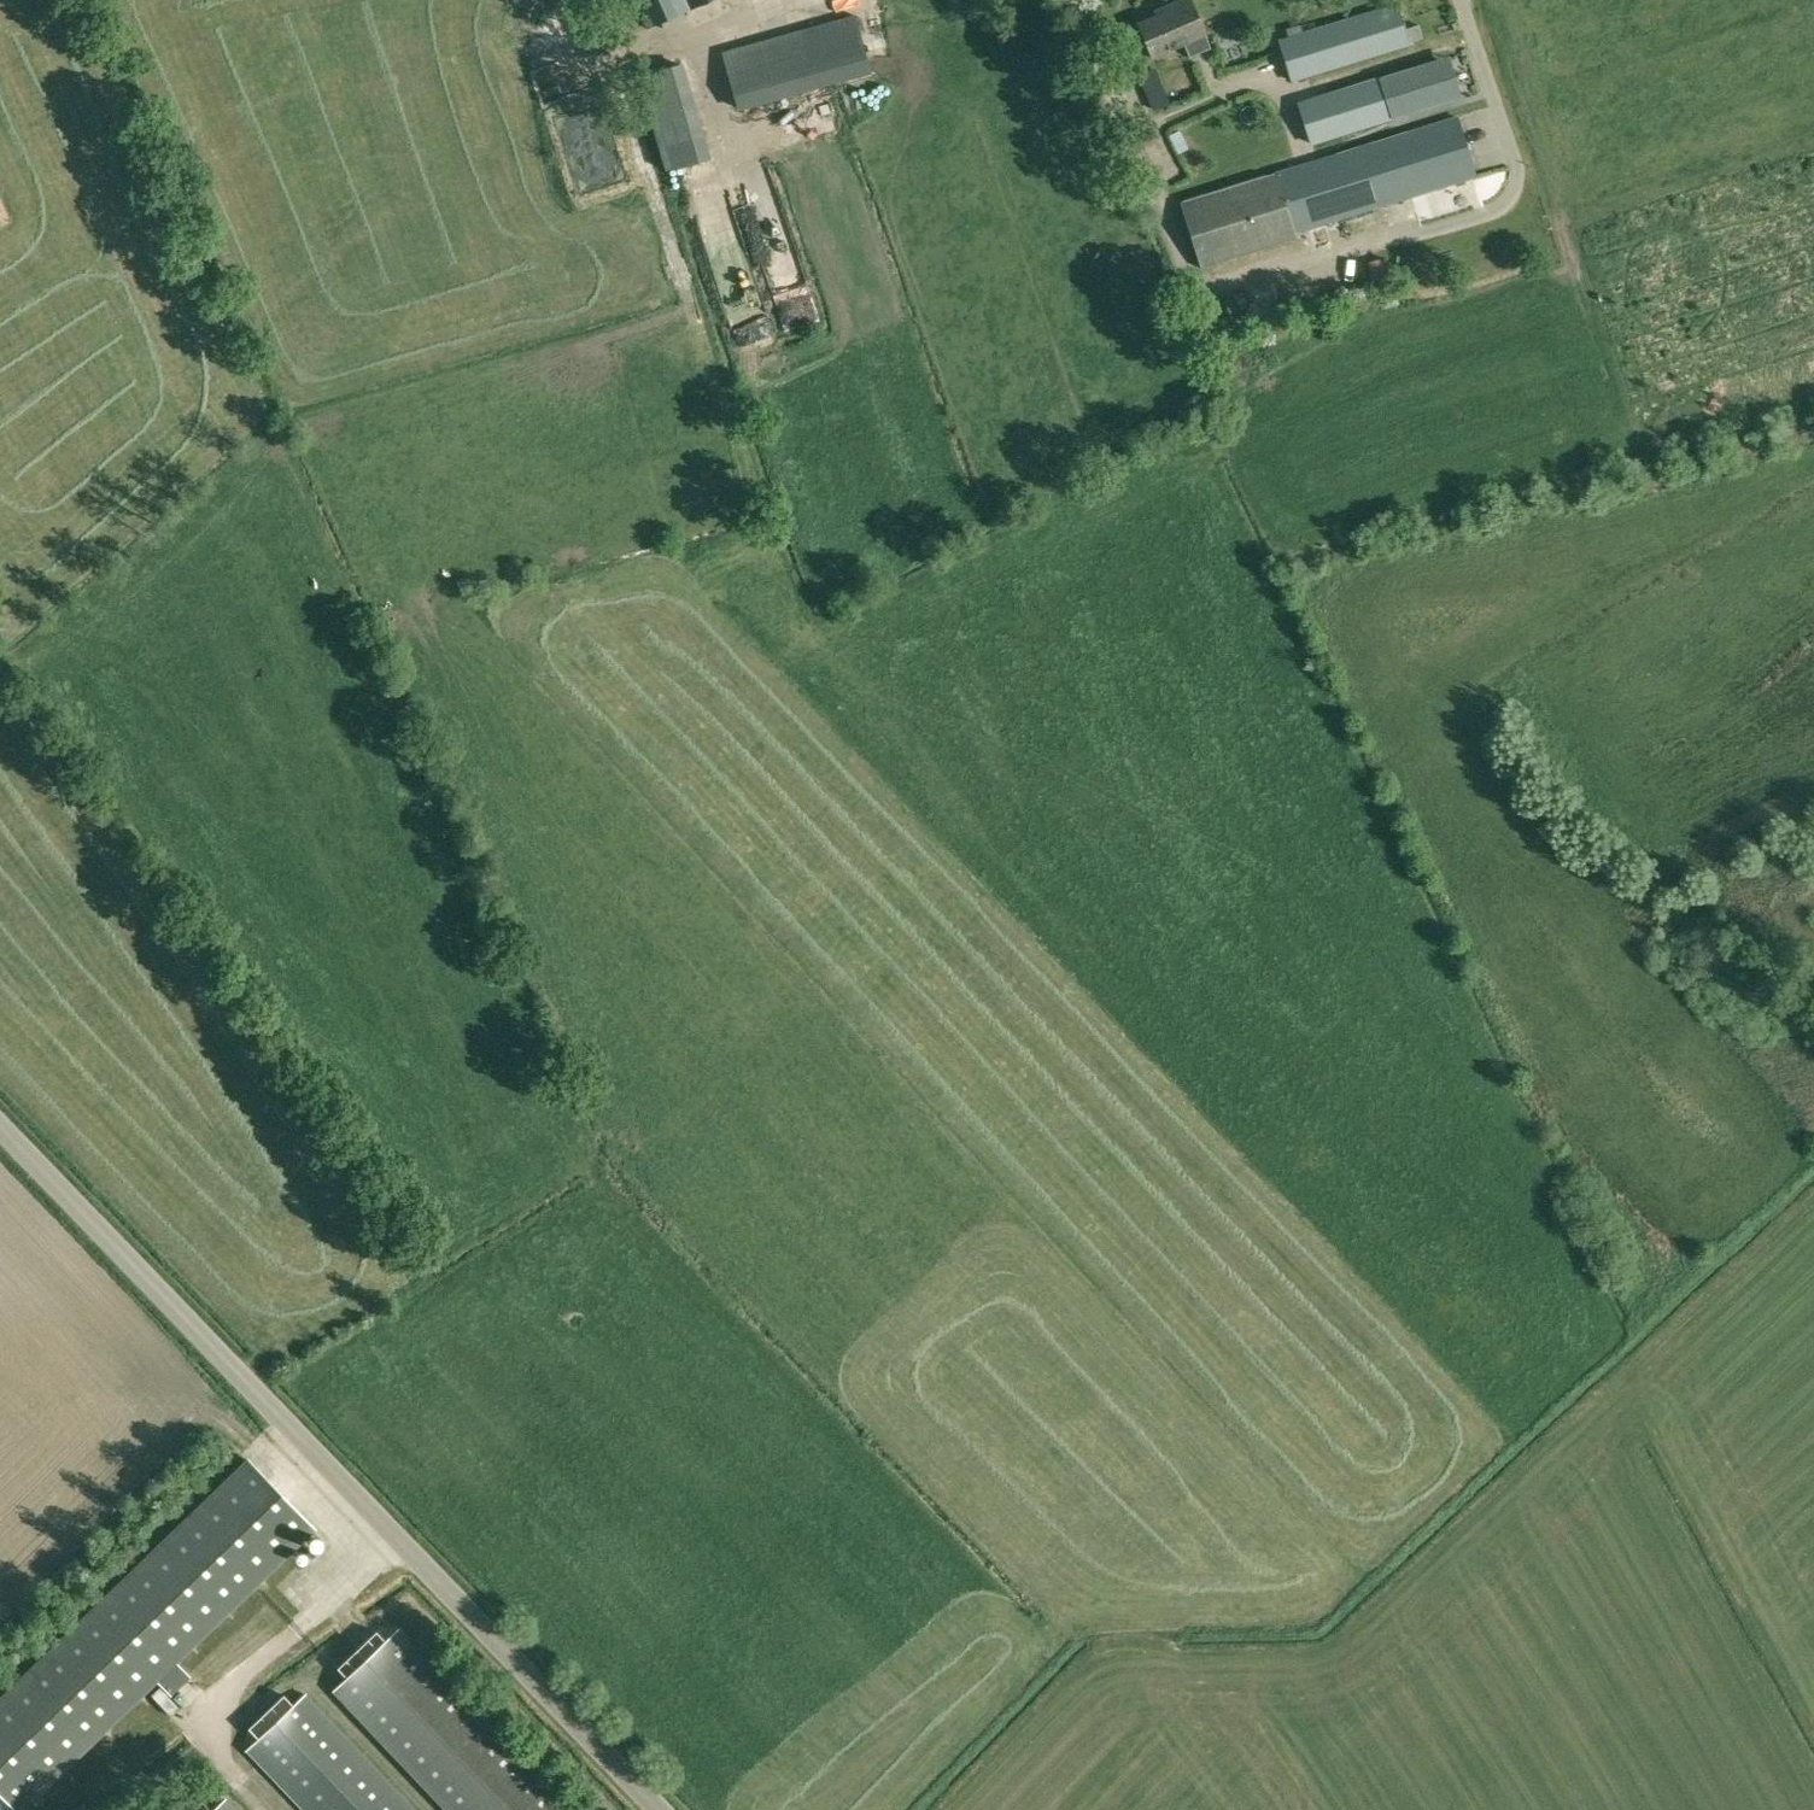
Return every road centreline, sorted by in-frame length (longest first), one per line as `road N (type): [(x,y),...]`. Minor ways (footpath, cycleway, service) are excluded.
road 1 (unclassified): [(660,1809),(0,1125)]

